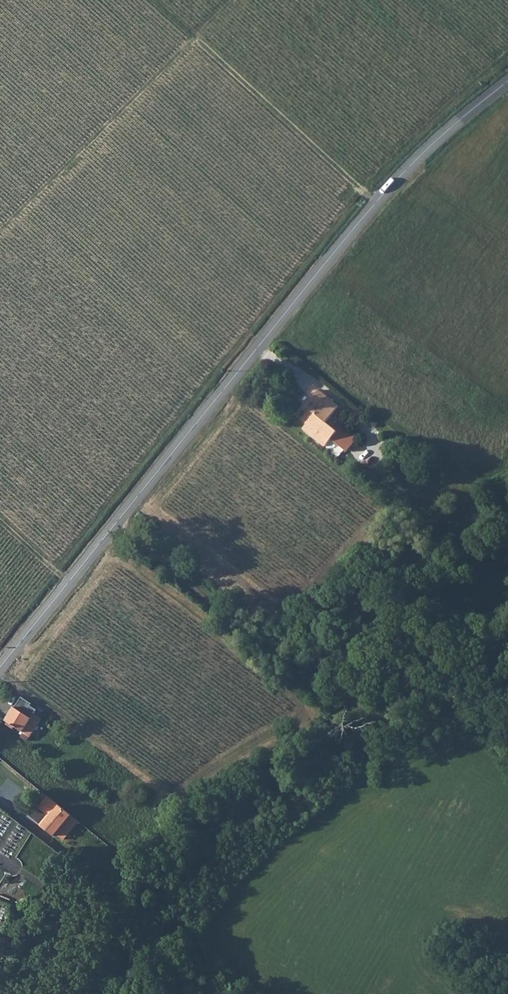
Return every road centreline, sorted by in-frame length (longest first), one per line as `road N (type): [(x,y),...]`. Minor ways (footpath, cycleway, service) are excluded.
road 1 (tertiary): [(507,81),(375,203),(0,670)]

